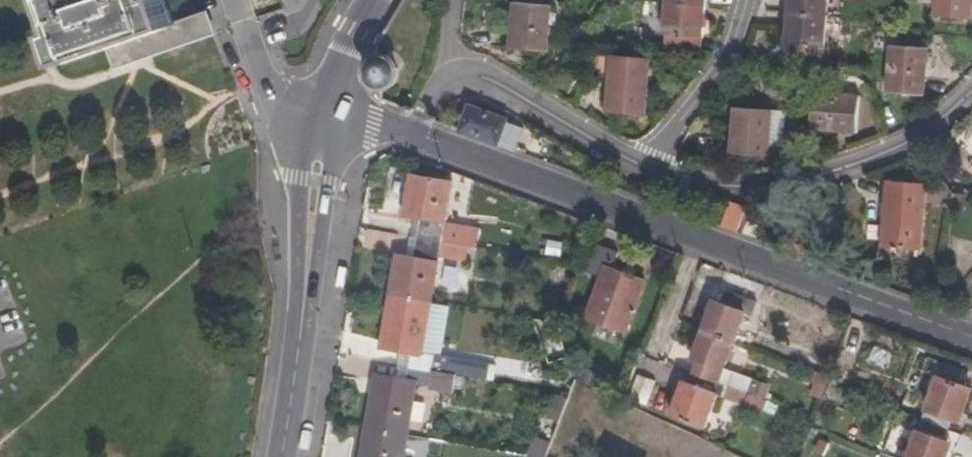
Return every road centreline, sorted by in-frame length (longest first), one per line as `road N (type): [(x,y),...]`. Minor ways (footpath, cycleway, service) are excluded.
road 1 (residential): [(412,144),(971,338)]
road 2 (residential): [(971,87),(910,136),(818,174),(739,188),(647,168)]
road 3 (tertiary): [(329,115),(280,456)]
road 4 (residential): [(647,168),(490,79),(443,78)]
road 5 (residential): [(647,168),(710,81),(743,25),(747,0)]
road 6 (tertiary): [(376,0),(345,54),(329,115)]

